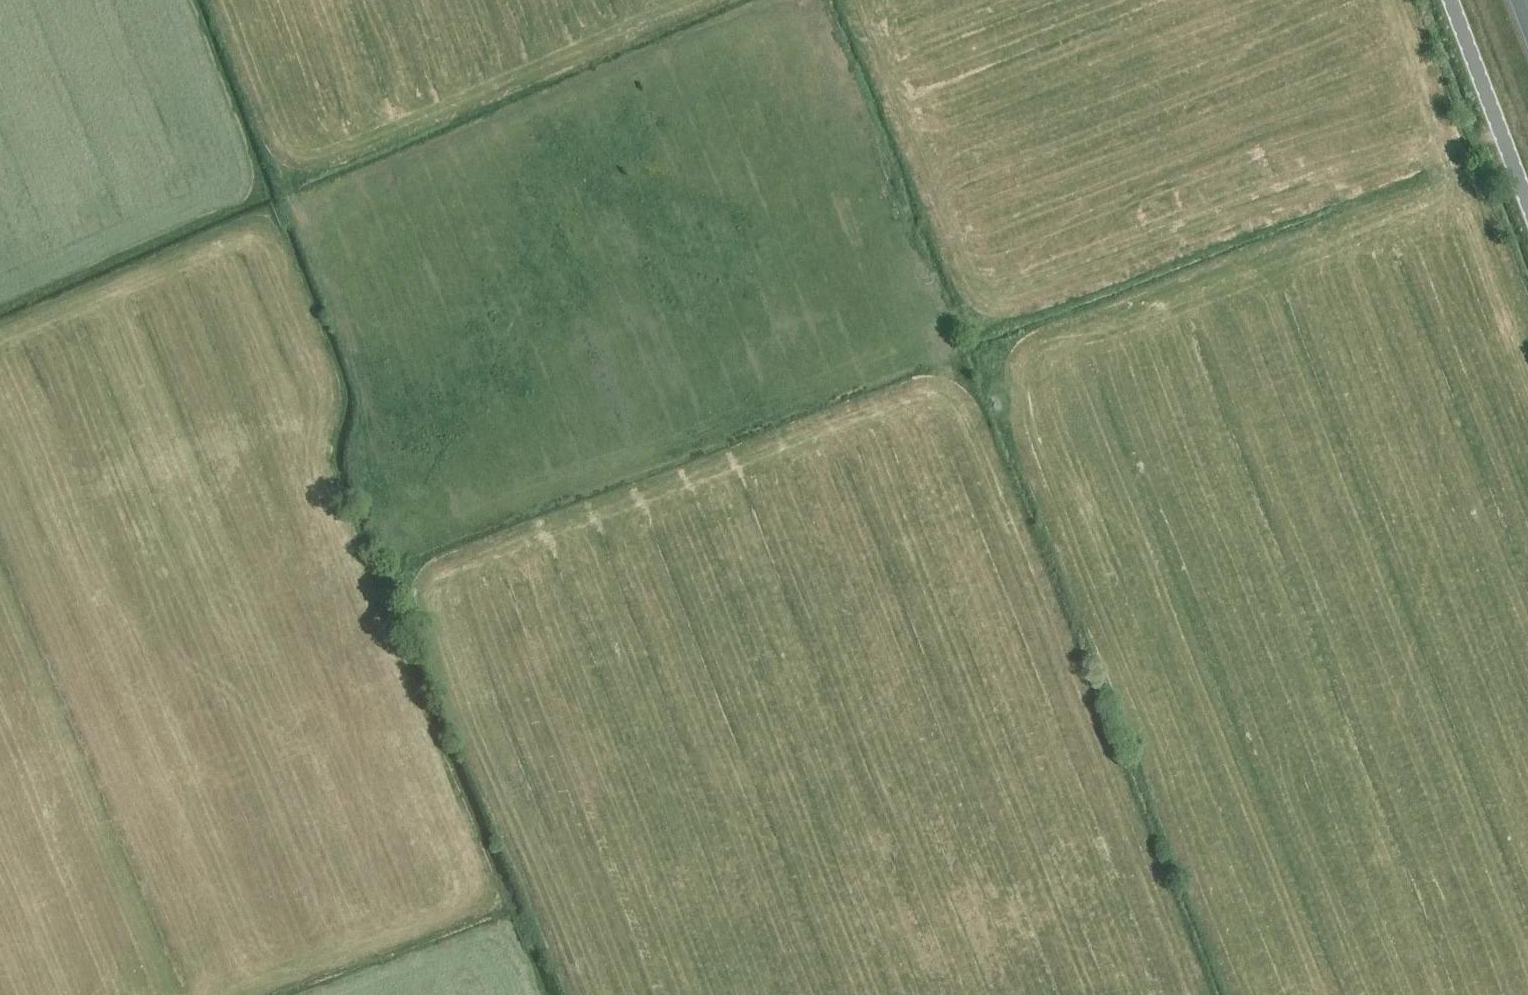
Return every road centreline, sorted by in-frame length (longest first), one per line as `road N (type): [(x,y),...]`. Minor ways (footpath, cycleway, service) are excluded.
road 1 (unclassified): [(1527,203),(1451,0)]

